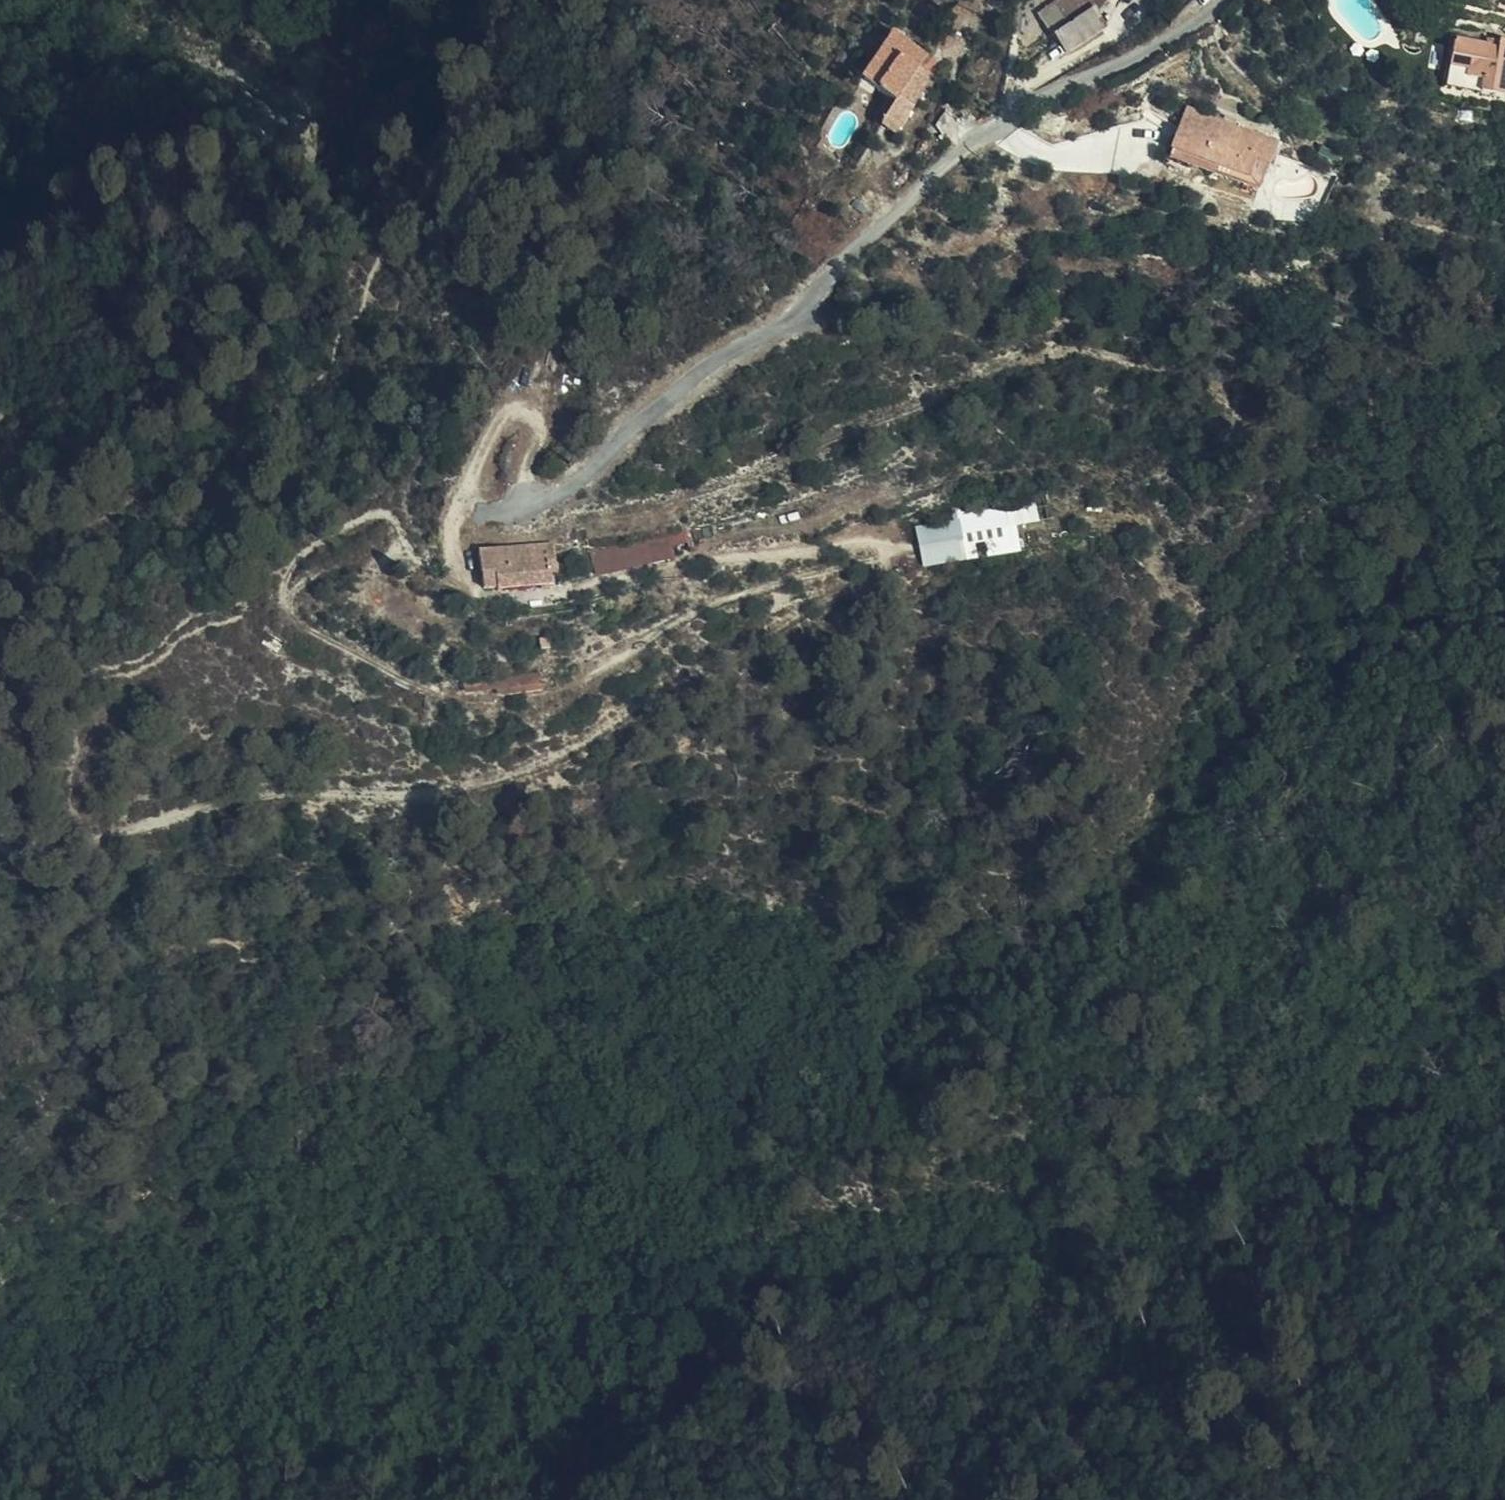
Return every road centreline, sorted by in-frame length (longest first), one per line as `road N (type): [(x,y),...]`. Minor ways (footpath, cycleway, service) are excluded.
road 1 (track): [(0,842),(44,849),(277,796),(385,796),(544,766),(687,679),(892,572),(900,554),(883,539),(840,544),(686,566),(546,598),(476,603),(459,556)]
road 2 (residential): [(1194,0),(1158,30),(1039,93),(792,317),(699,372),(579,474),(517,504)]

